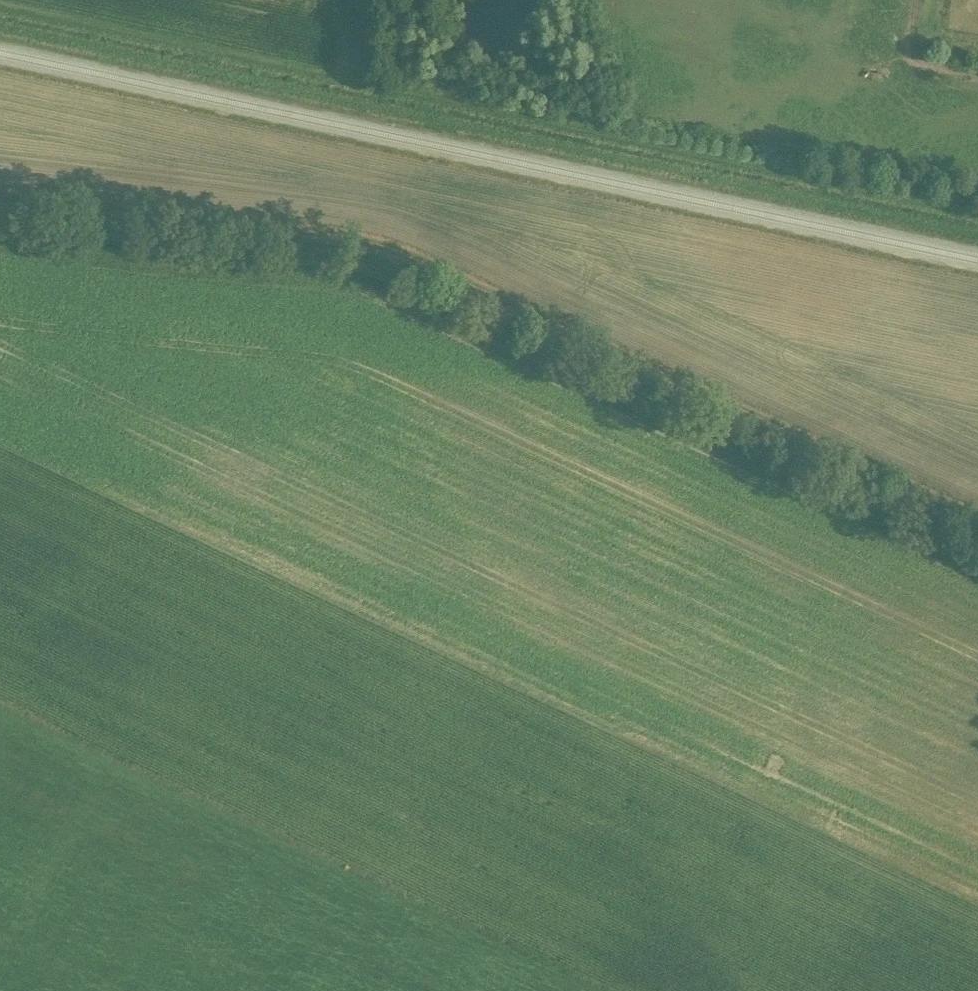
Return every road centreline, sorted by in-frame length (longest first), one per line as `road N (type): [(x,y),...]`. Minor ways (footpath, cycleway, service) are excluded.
road 1 (track): [(977,521),(379,247),(0,198)]

